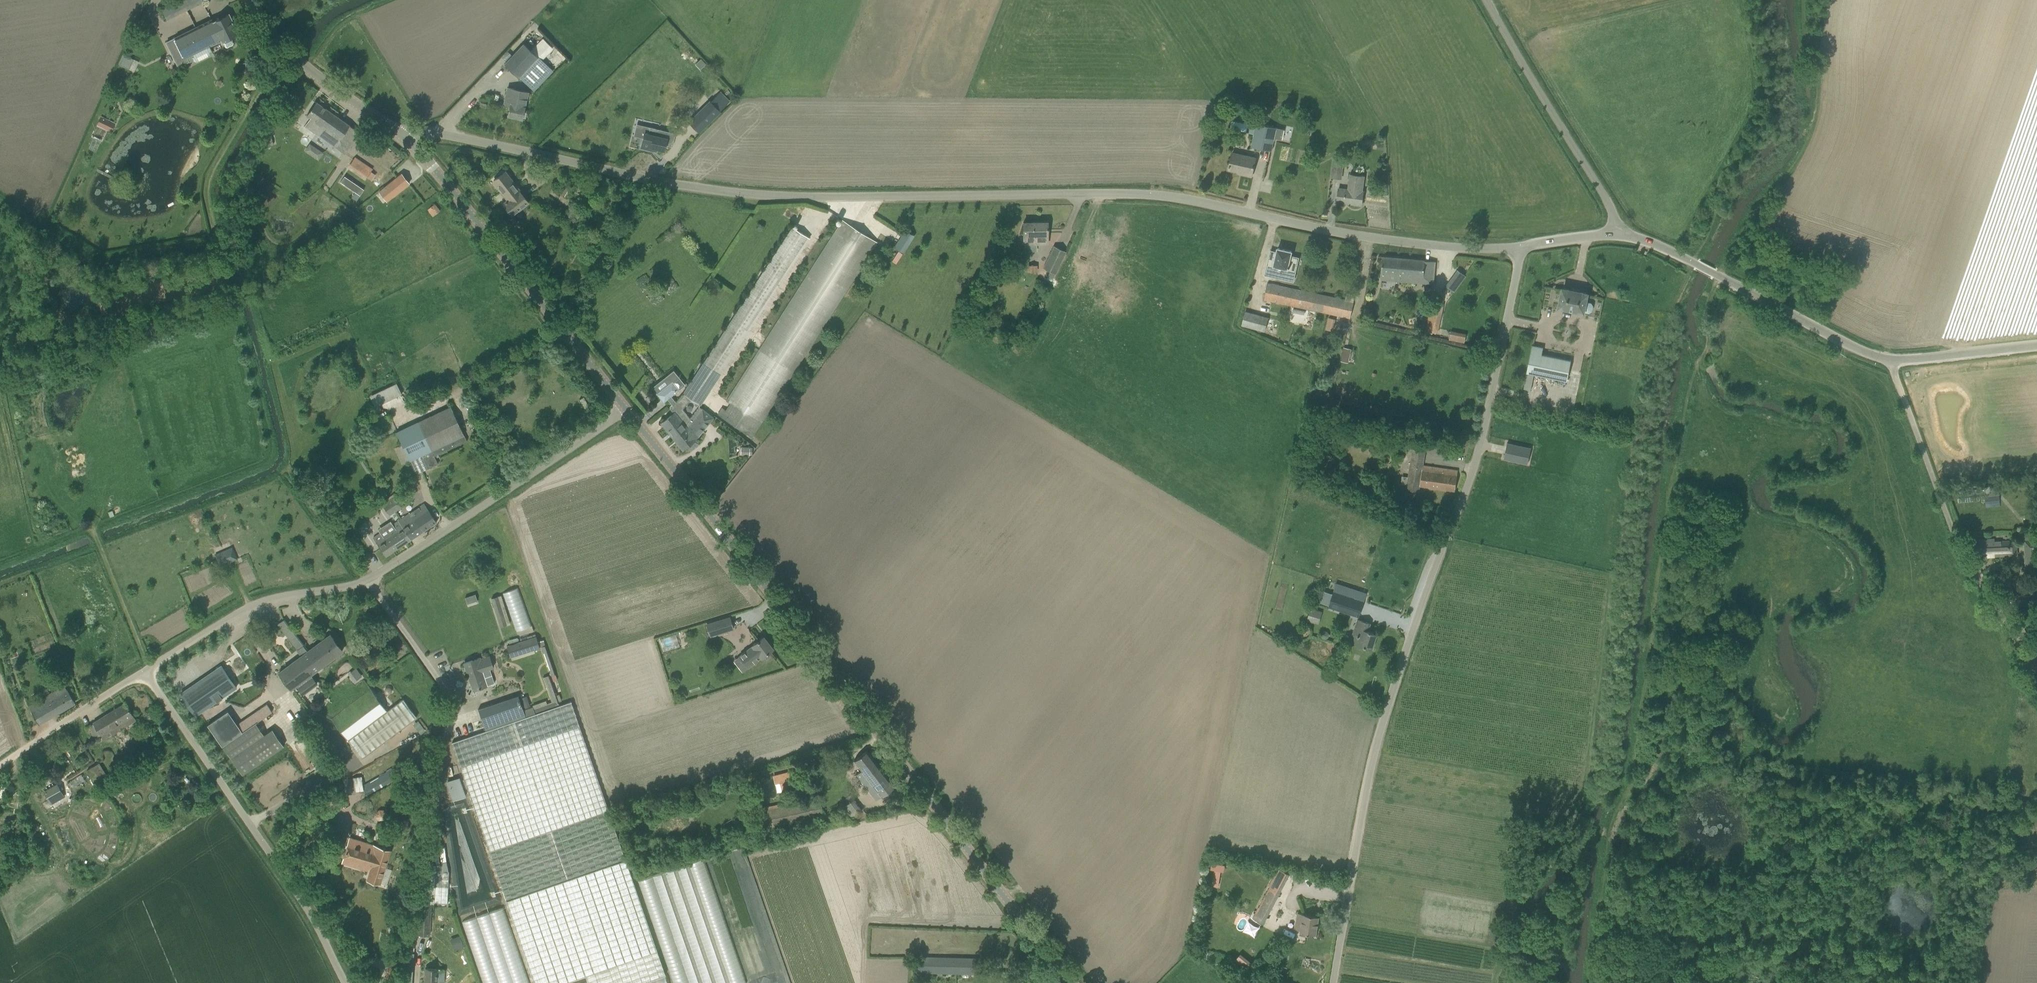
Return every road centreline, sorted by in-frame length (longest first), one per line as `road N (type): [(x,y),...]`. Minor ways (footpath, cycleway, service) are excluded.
road 1 (unclassified): [(1521,247),(1417,244),(1148,188),(765,196),(433,133),(405,136)]
road 2 (unclassified): [(1334,982),(1379,734),(1487,439),(1521,247)]
road 3 (tertiary): [(1073,982),(625,409)]
road 4 (track): [(1608,862),(1683,425),(1696,362),(1711,351),(1705,314),(1722,278)]
road 5 (unclassified): [(146,674),(251,610),(390,571),(625,409)]
road 6 (unclassified): [(2036,346),(1906,360),(1873,356),(1697,264),(1615,233)]
road 7 (unclassified): [(345,982),(300,892),(146,674)]
road 8 (tertiary): [(625,409),(405,136)]
road 9 (unclassified): [(1615,233),(1612,210),(1489,0)]
road 10 (tertiary): [(405,136),(306,66),(249,0)]
road 11 (unclassified): [(146,674),(0,771)]
road 12 (track): [(1595,982),(1608,862)]

